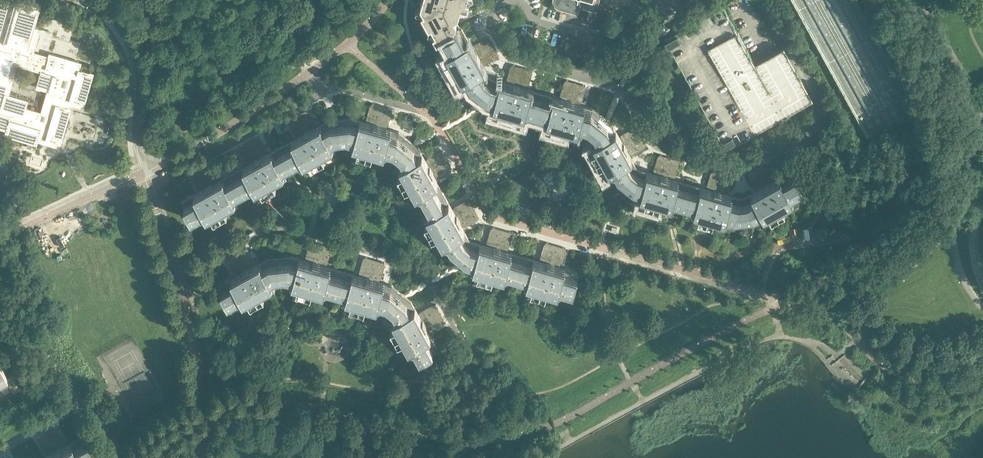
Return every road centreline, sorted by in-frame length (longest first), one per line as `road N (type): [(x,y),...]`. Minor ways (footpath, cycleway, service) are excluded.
road 1 (residential): [(588,79),(507,56),(494,15)]

